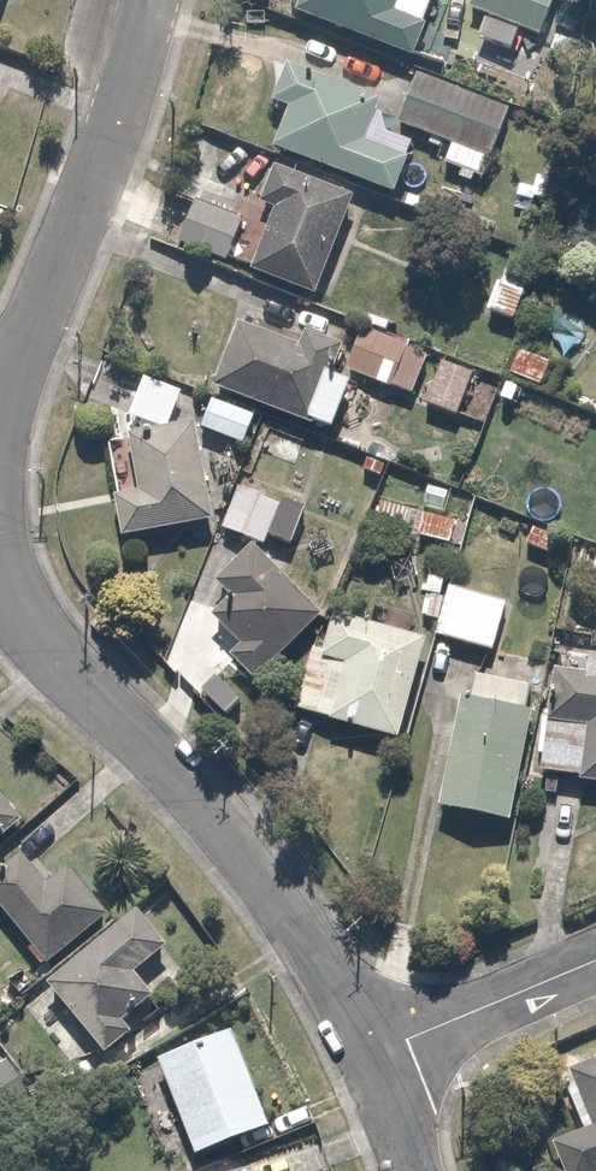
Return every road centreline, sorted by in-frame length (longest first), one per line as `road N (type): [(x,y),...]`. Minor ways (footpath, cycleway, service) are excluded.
road 1 (residential): [(373,1055),(199,806),(50,645),(16,585),(0,533)]
road 2 (residential): [(0,415),(146,0)]
road 3 (residential): [(595,959),(373,1055)]
road 4 (residential): [(414,1170),(373,1055)]

